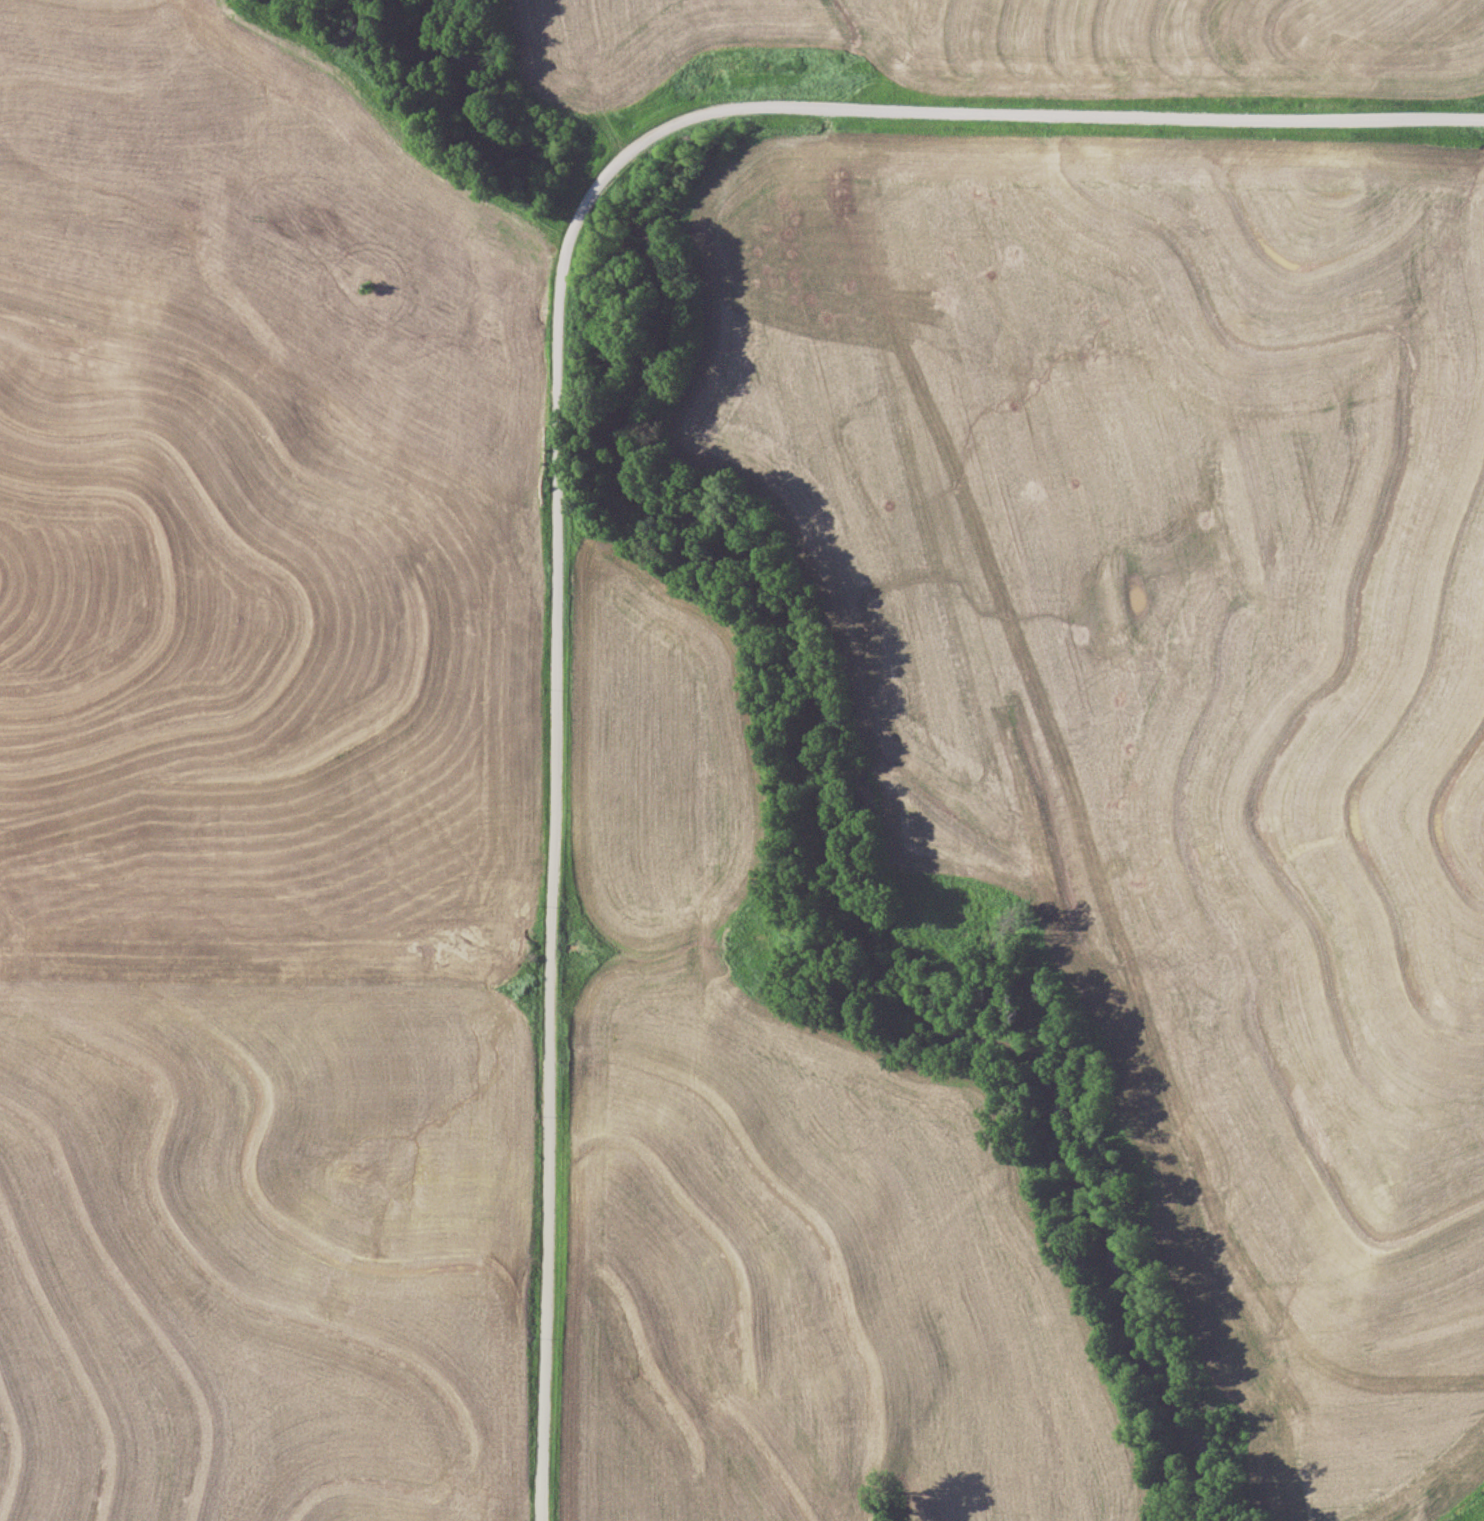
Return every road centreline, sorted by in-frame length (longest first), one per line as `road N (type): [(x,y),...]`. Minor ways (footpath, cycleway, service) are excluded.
road 1 (residential): [(544,1520),(558,300),(573,222),(608,166),(661,128),(741,107),(1174,121),(1483,117)]

